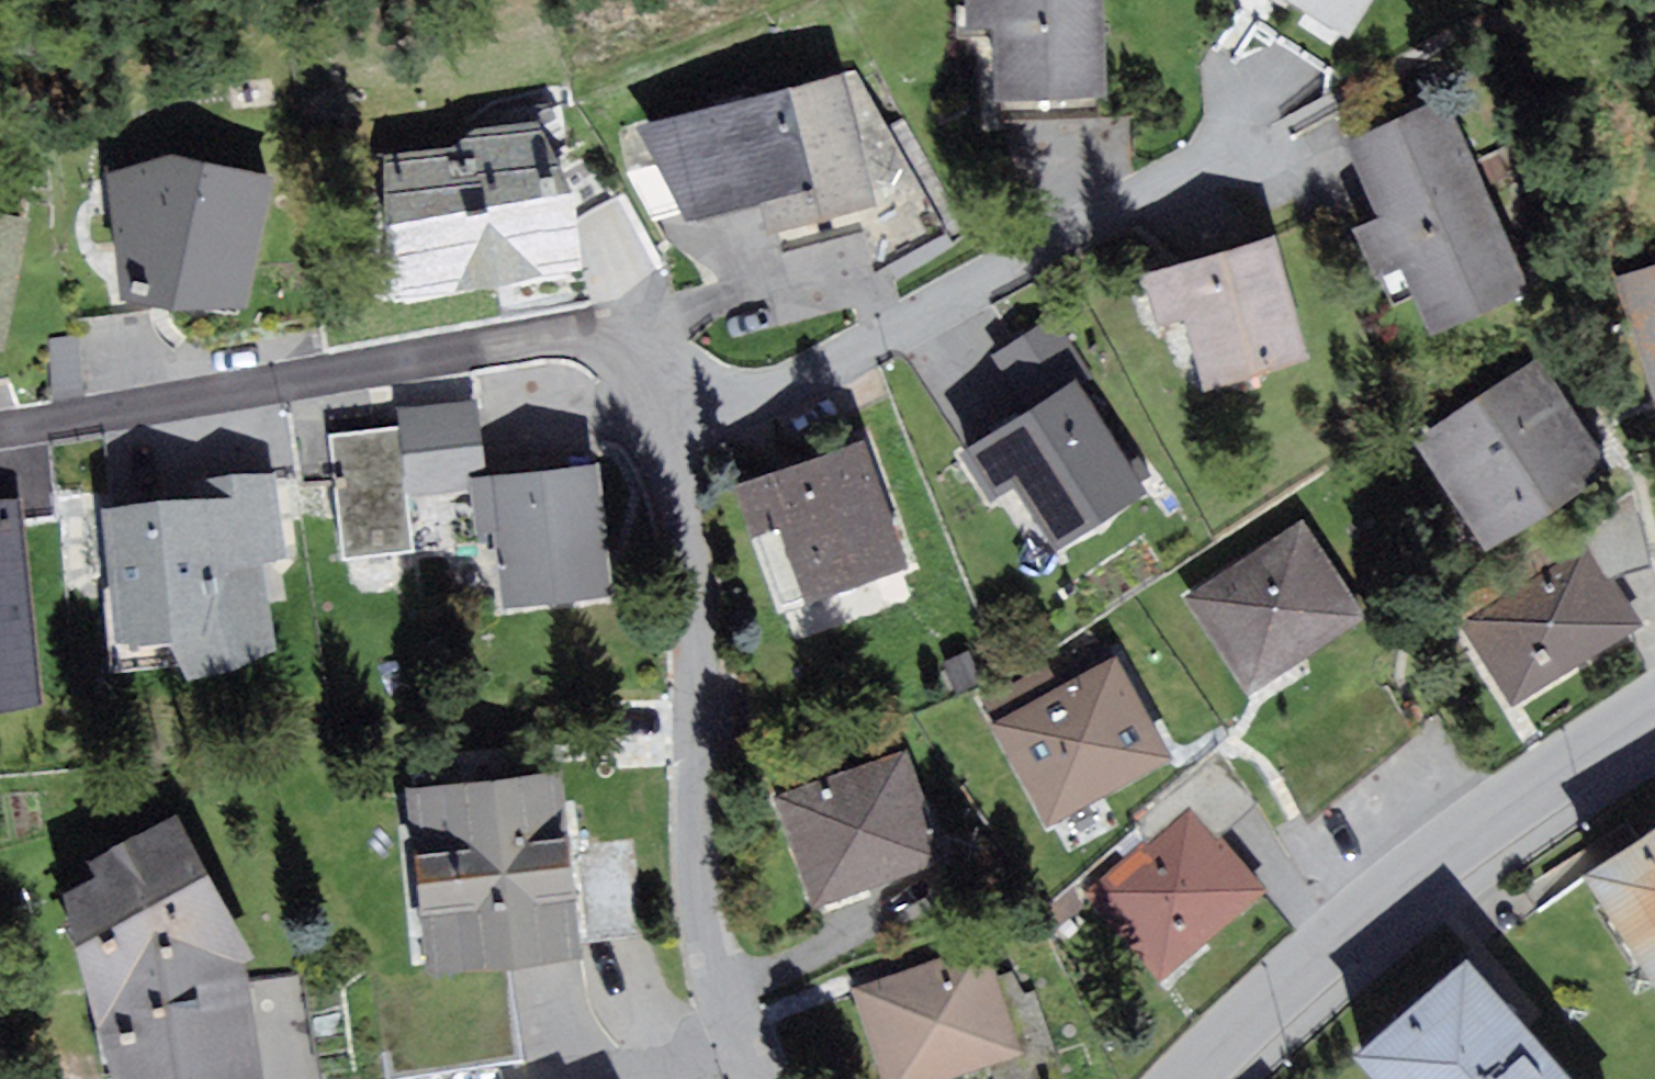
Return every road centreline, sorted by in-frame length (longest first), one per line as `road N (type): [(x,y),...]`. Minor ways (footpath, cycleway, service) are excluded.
road 1 (residential): [(671,441),(1484,21)]
road 2 (residential): [(671,441),(625,350),(598,336),(558,332),(0,426)]
road 3 (residential): [(752,1078),(714,986),(692,870),(698,608),(671,441)]
road 4 (residential): [(1193,1078),(1439,855),(1654,710)]

